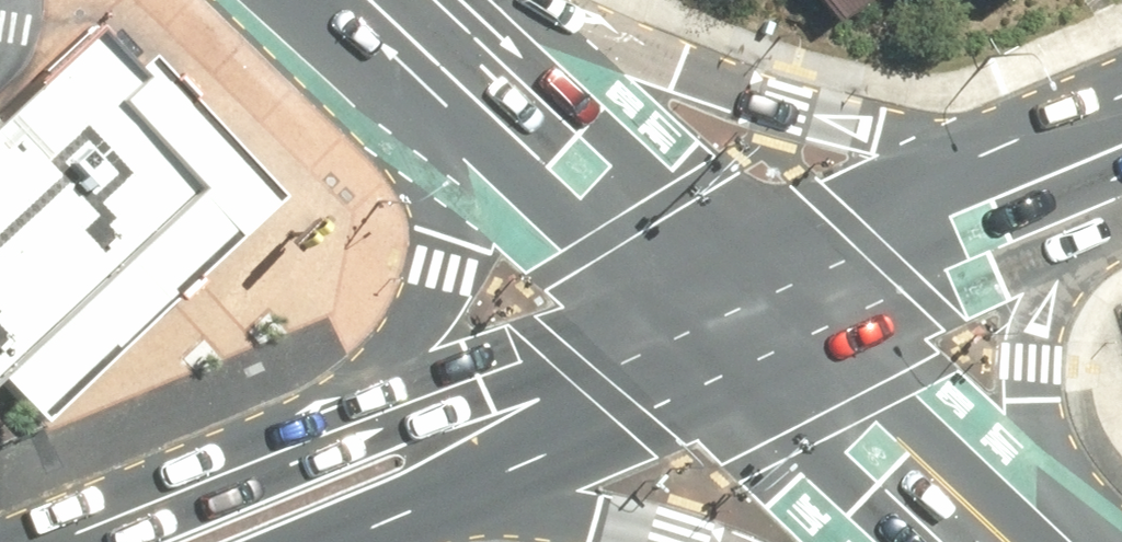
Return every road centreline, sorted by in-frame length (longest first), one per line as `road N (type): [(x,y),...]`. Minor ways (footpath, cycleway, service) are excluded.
road 1 (primary): [(491,0),(686,75),(869,123),(963,129),(1059,122)]
road 2 (primary): [(490,0),(759,245)]
road 3 (primary): [(1103,199),(1032,324),(1027,358),(1027,409),(1072,533)]
road 4 (primary): [(309,433),(631,304)]
road 5 (primary): [(719,387),(411,511)]
road 6 (primary): [(309,433),(423,310),(445,260),(457,158)]
road 7 (secondary): [(759,245),(1059,122)]
road 8 (primary): [(854,329),(1072,533)]
road 9 (primary): [(44,541),(309,433)]
road 10 (secondary): [(1103,199),(854,329)]
road 11 (primary): [(657,541),(581,520),(411,511)]
road 12 (primary): [(894,541),(719,387)]
road 13 (primary): [(631,304),(457,158)]
road 14 (primary): [(457,158),(295,0)]
road 15 (primary): [(854,329),(719,387)]
road 16 (primary): [(631,304),(759,245)]
road 17 (primary): [(759,245),(854,329)]
road 18 (primary): [(719,387),(631,304)]

